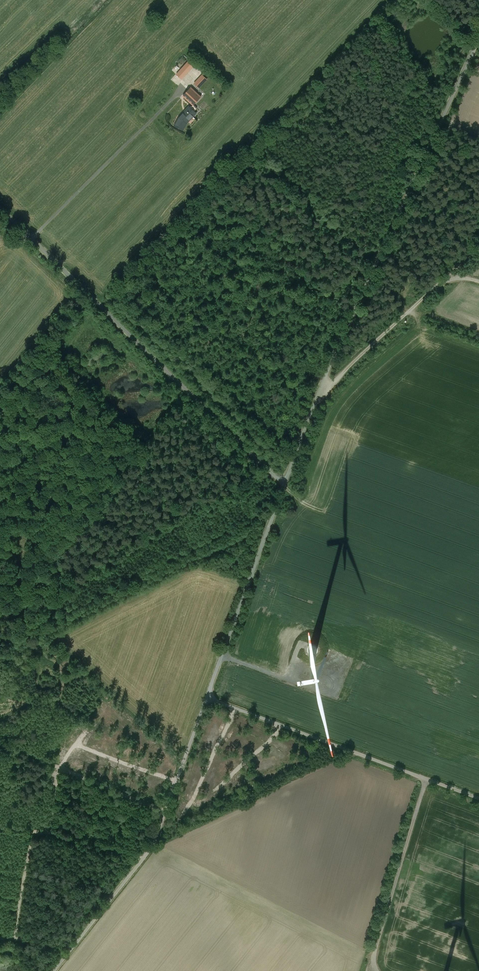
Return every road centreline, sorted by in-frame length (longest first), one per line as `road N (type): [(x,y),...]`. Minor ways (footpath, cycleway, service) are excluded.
road 1 (unclassified): [(285,483),(478,45)]
road 2 (unclassified): [(0,206),(285,483)]
road 3 (unclassified): [(54,970),(149,851),(209,695)]
road 4 (unclassified): [(209,695),(478,795)]
road 5 (unclassified): [(209,695),(285,483)]
road 6 (track): [(428,776),(379,949),(386,970)]
road 7 (track): [(329,375),(478,249)]

